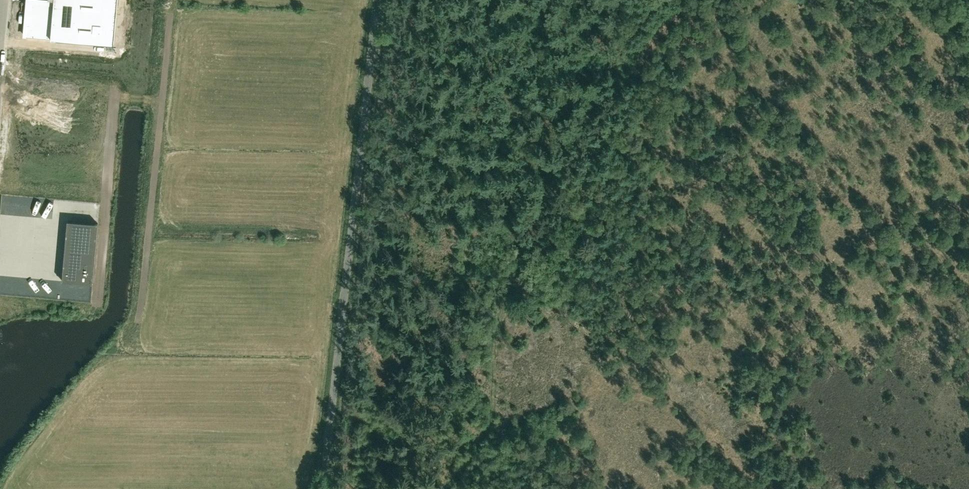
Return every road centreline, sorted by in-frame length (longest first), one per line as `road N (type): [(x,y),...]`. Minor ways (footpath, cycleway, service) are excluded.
road 1 (unclassified): [(323,488),(377,0)]

